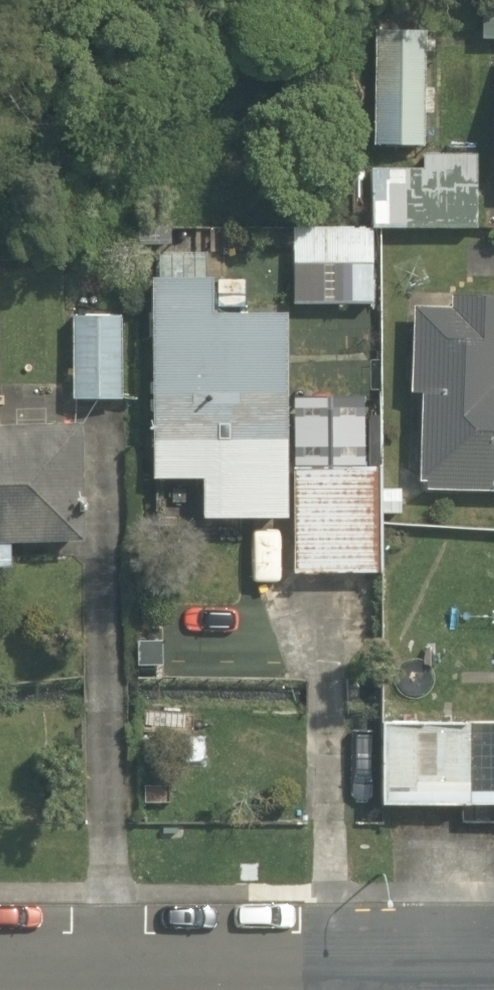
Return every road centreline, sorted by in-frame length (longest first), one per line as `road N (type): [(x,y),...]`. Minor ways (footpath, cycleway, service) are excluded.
road 1 (unclassified): [(493,968),(0,968)]

